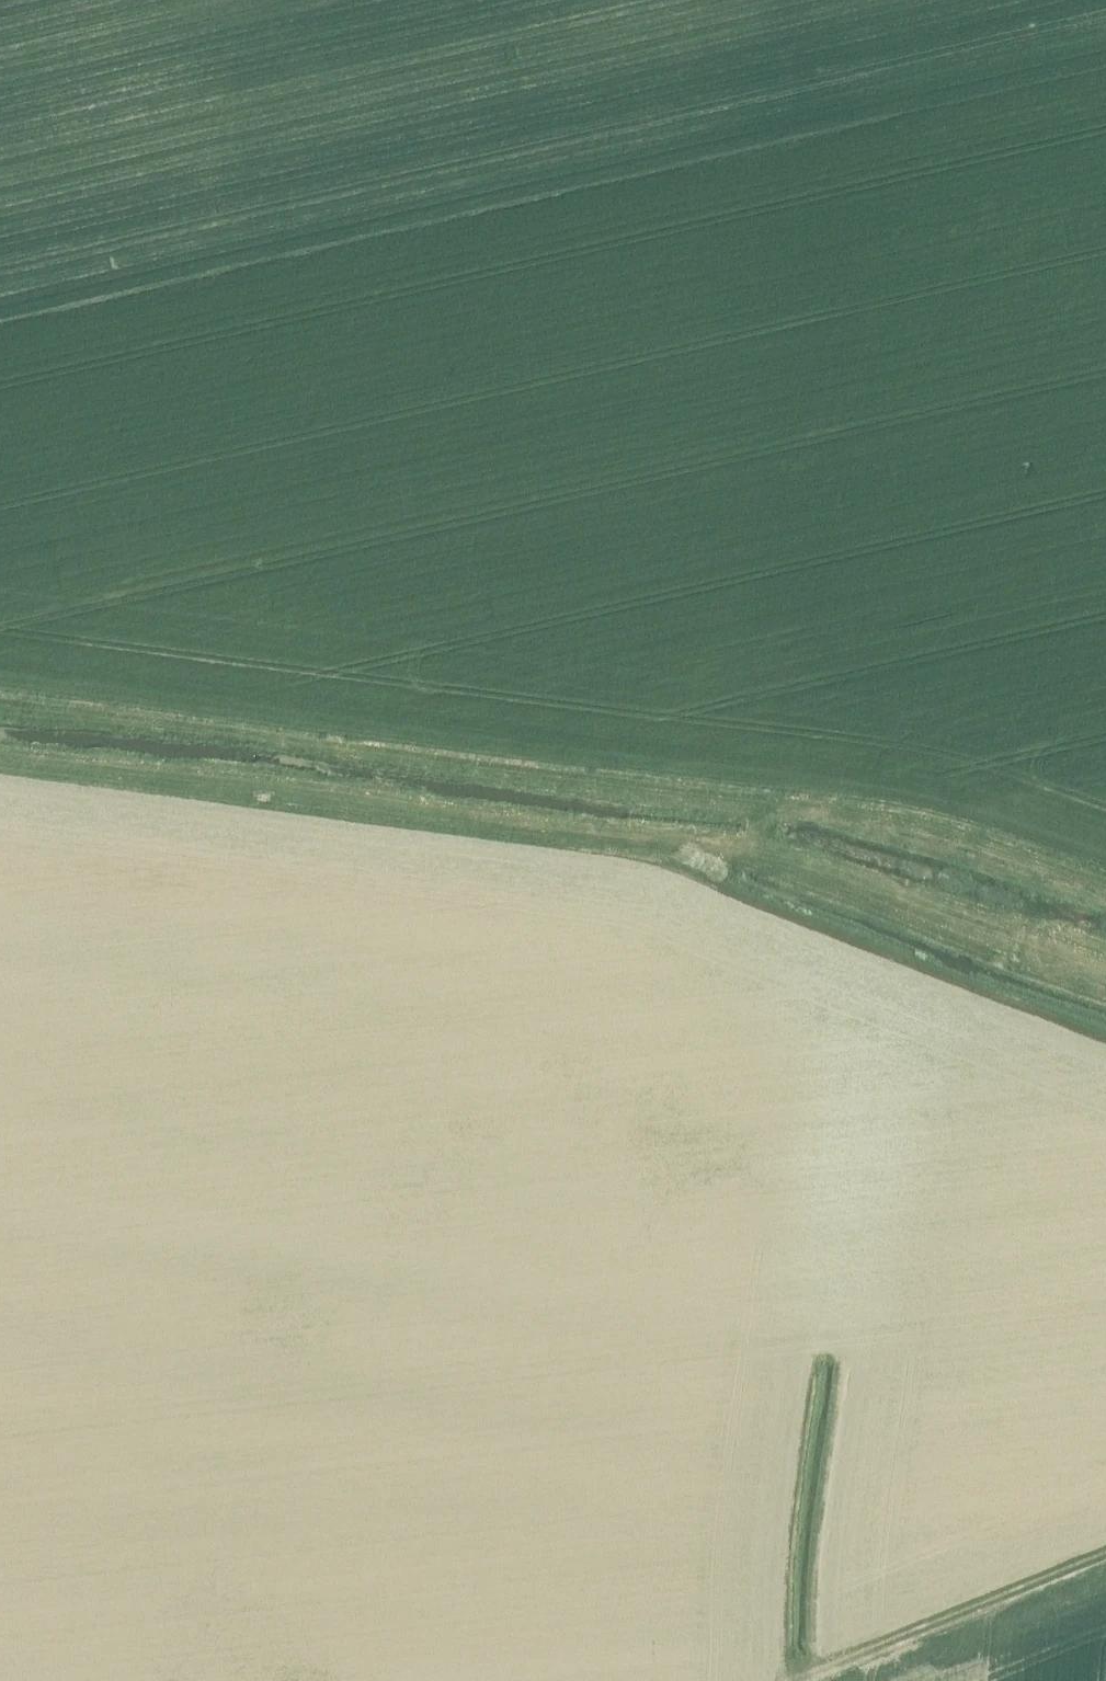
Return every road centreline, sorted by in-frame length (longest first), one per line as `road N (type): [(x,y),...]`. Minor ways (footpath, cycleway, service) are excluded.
road 1 (track): [(789,1680),(1105,1553)]

